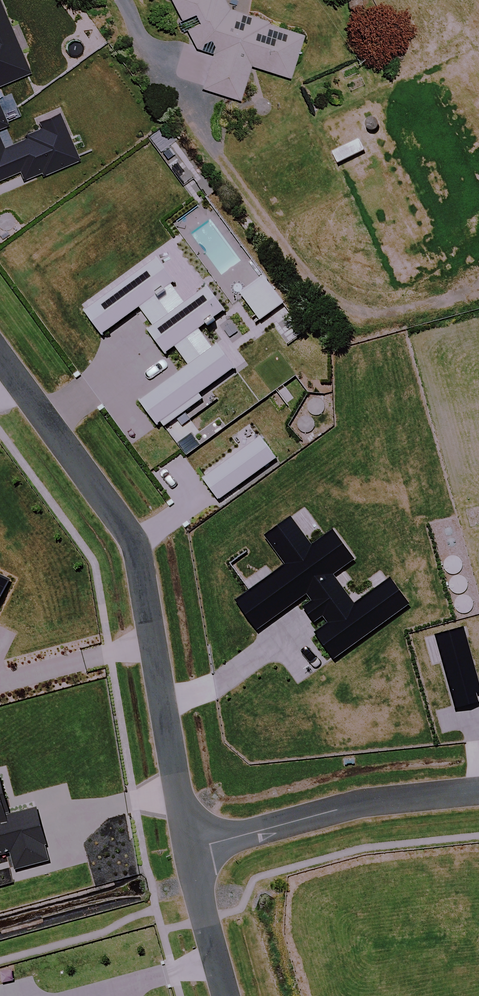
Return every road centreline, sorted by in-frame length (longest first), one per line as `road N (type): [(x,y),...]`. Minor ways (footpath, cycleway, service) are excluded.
road 1 (residential): [(189,847),(134,539),(0,355)]
road 2 (residential): [(189,847),(362,804),(478,790)]
road 3 (residential): [(227,995),(189,847)]

